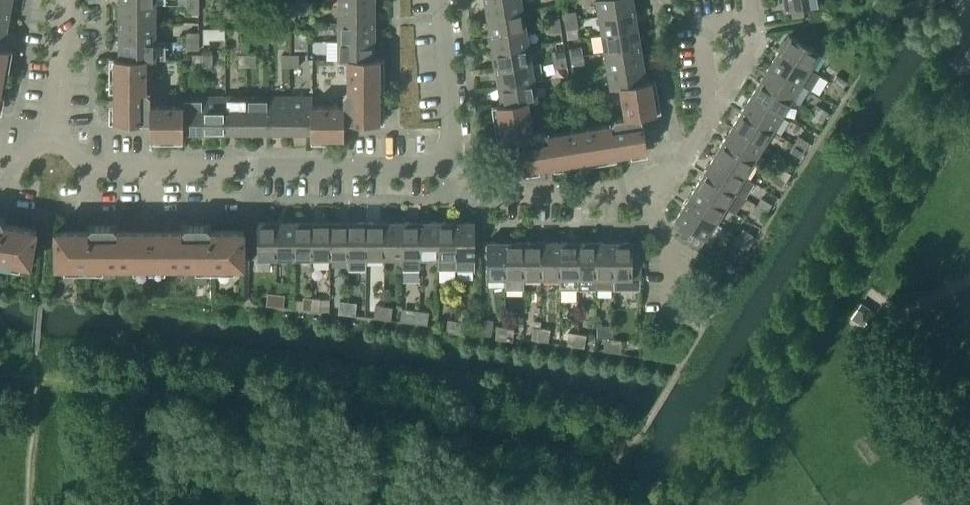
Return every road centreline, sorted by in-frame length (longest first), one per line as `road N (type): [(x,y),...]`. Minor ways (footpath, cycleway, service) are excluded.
road 1 (residential): [(446,161),(89,167),(53,142)]
road 2 (track): [(888,323),(866,336),(969,491)]
road 3 (residential): [(446,161),(484,193),(642,187)]
road 4 (residential): [(437,0),(446,161)]
road 5 (residential): [(53,142),(65,0)]
road 6 (residential): [(713,108),(699,28),(751,20)]
road 7 (residential): [(669,315),(667,240),(642,187)]

